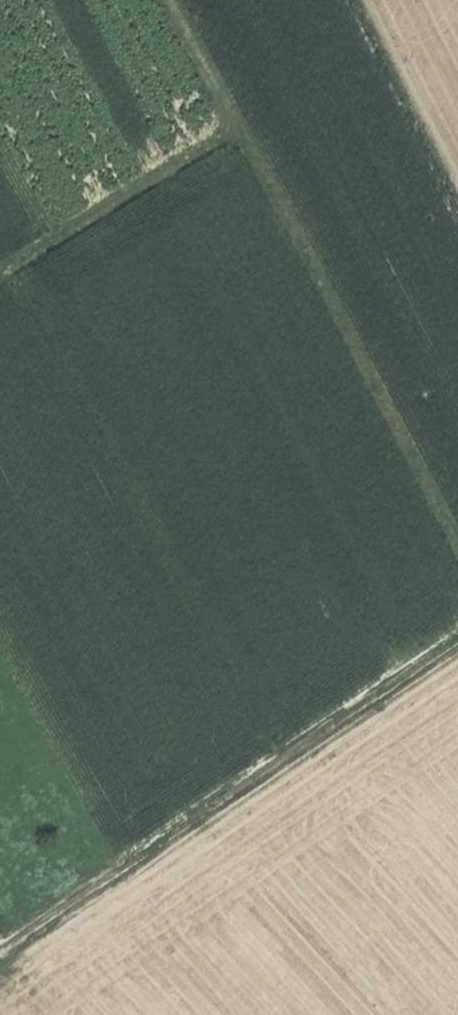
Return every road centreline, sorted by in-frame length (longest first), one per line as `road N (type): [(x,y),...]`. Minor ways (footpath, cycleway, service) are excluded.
road 1 (track): [(175,0),(457,557)]
road 2 (track): [(457,639),(0,946)]
road 3 (track): [(243,134),(0,287)]

